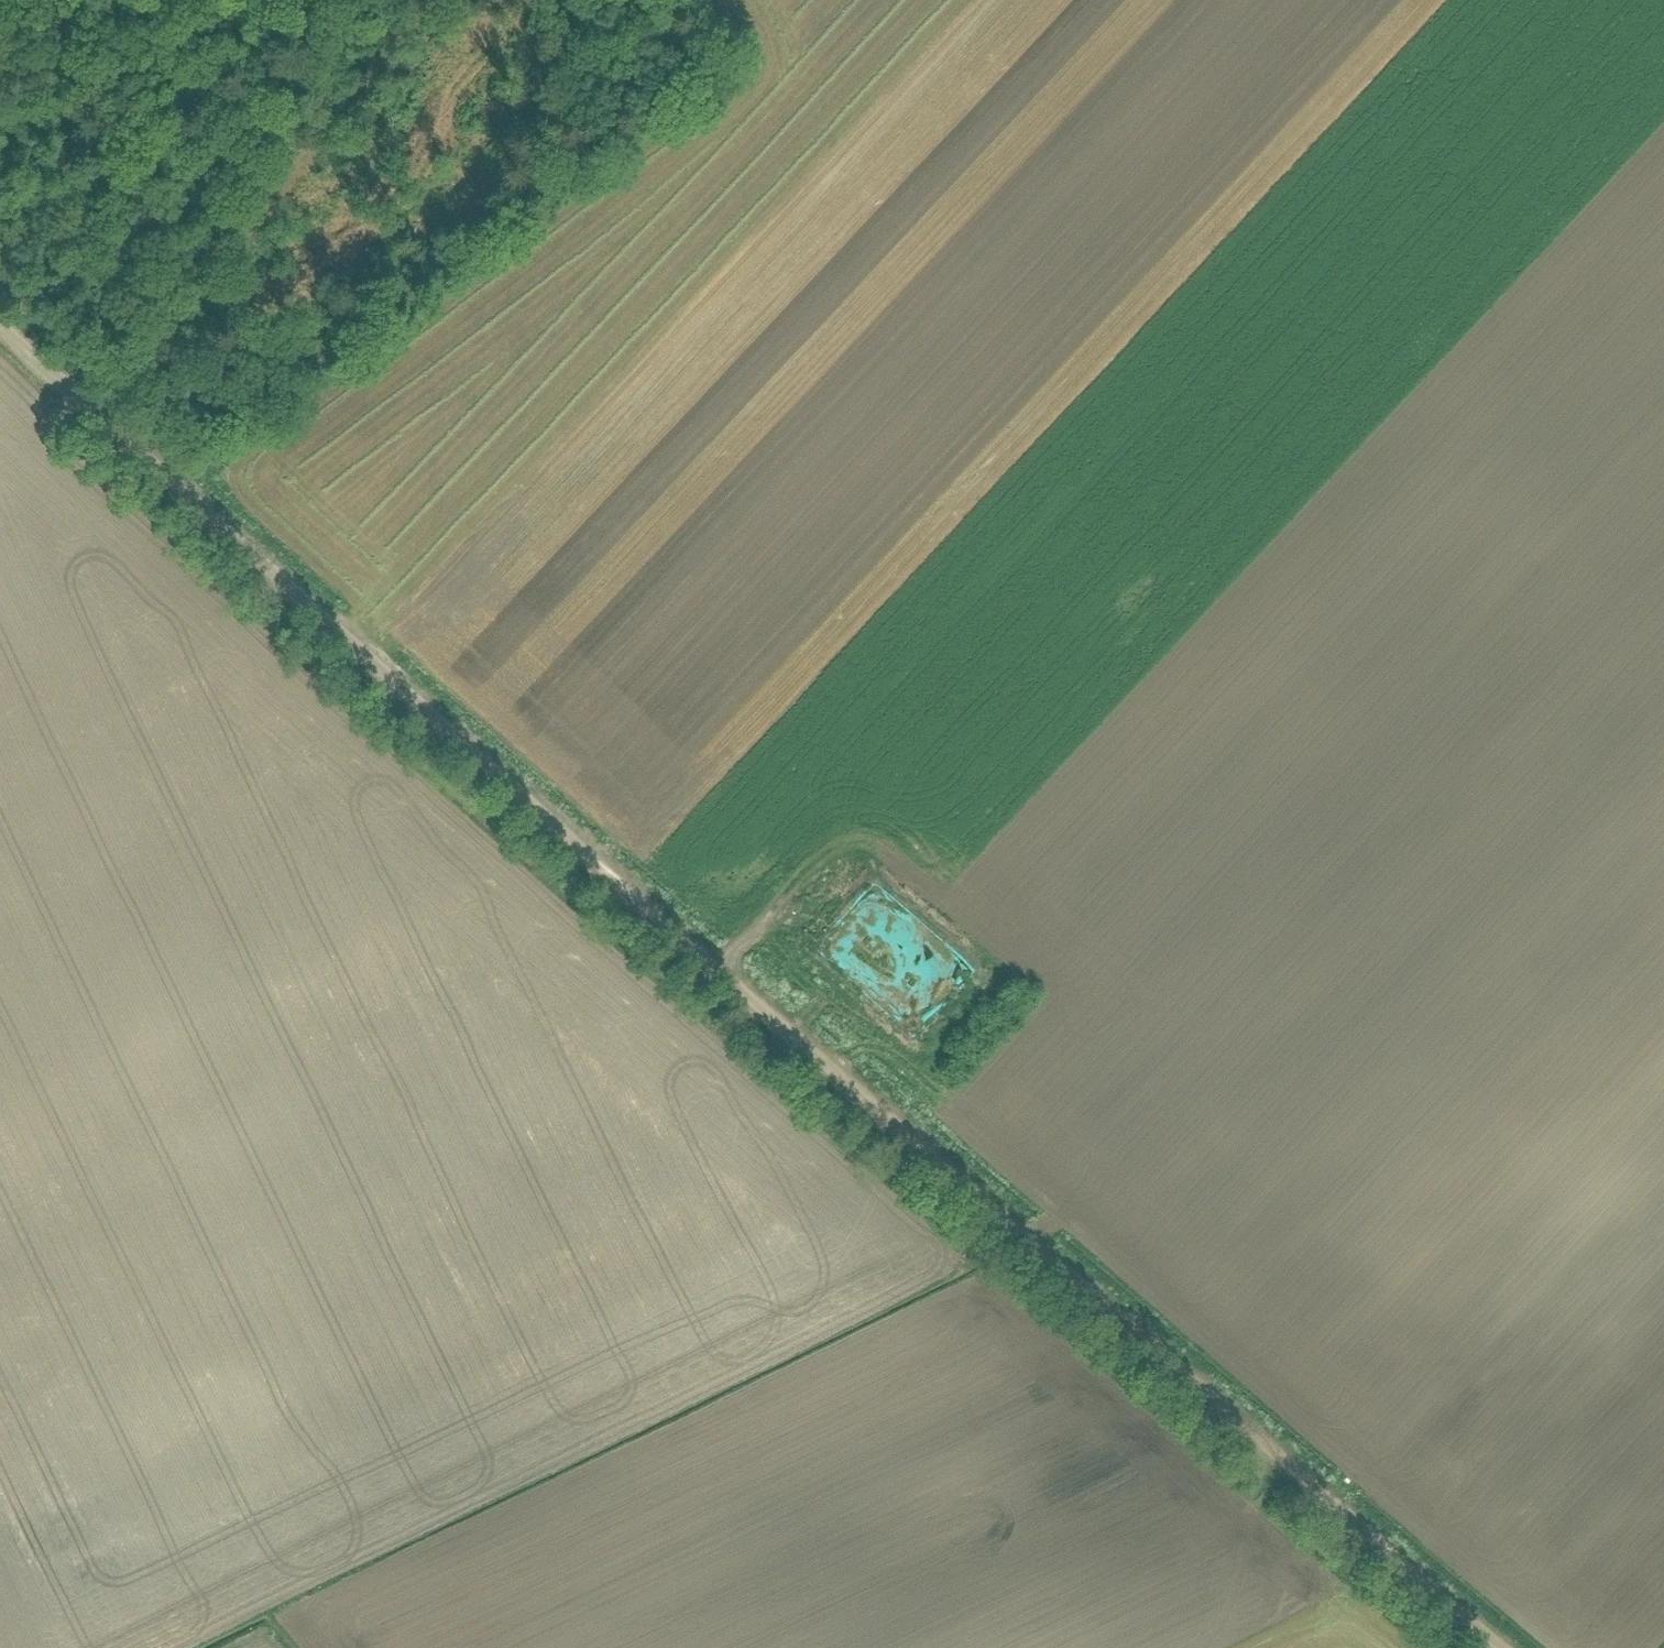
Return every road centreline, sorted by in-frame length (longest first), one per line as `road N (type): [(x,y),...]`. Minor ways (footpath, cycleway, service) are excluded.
road 1 (unclassified): [(1493,1647),(0,322)]

